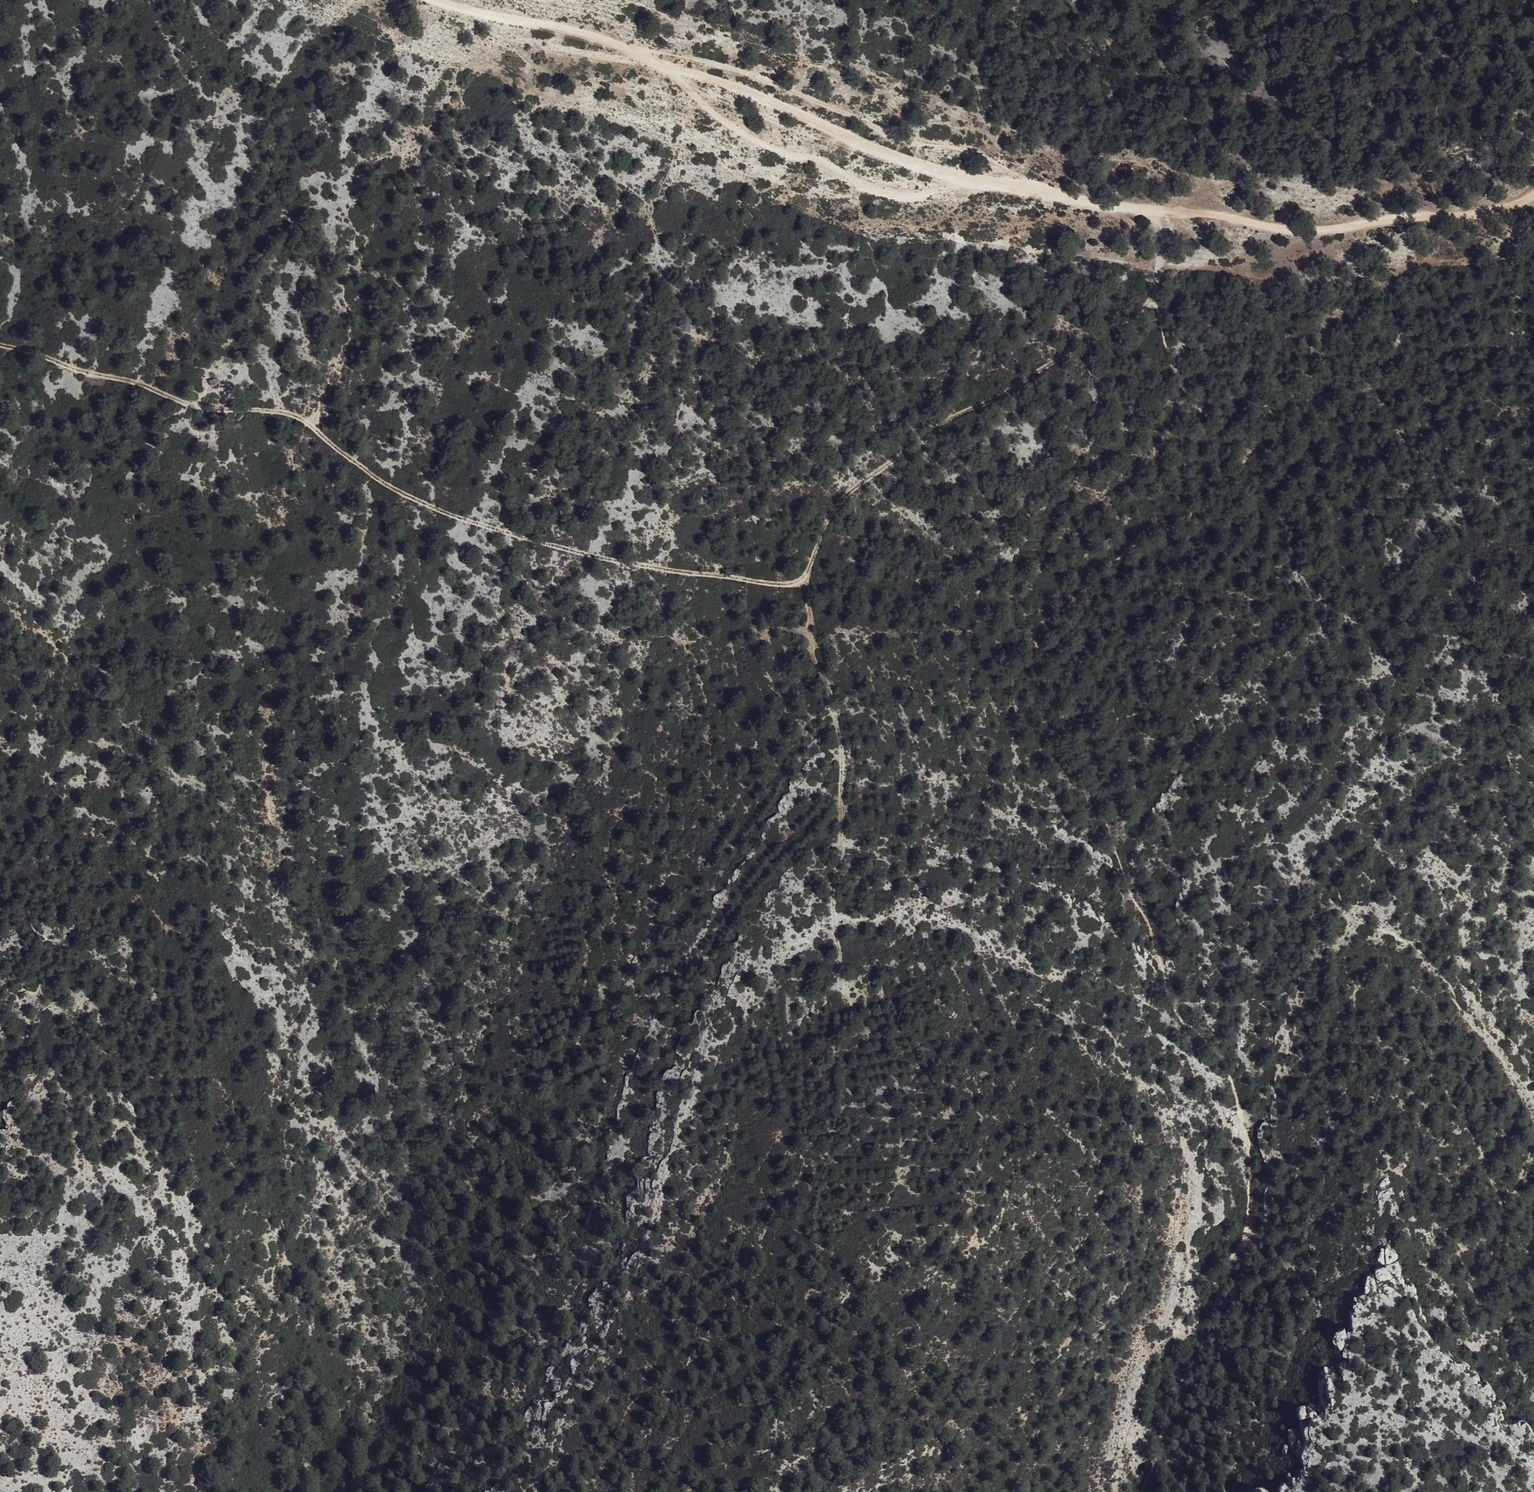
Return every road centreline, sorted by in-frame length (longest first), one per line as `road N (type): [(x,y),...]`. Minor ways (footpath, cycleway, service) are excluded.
road 1 (track): [(1016,186),(1124,213),(1215,216),(1287,232),(1473,221),(1533,198)]
road 2 (track): [(630,49),(693,59),(910,139),(967,148),(1038,191)]
road 3 (track): [(630,49),(756,141),(878,191),(921,197),(1016,186)]
road 4 (track): [(1016,186),(872,146),(630,49)]
road 5 (track): [(443,0),(630,49)]

